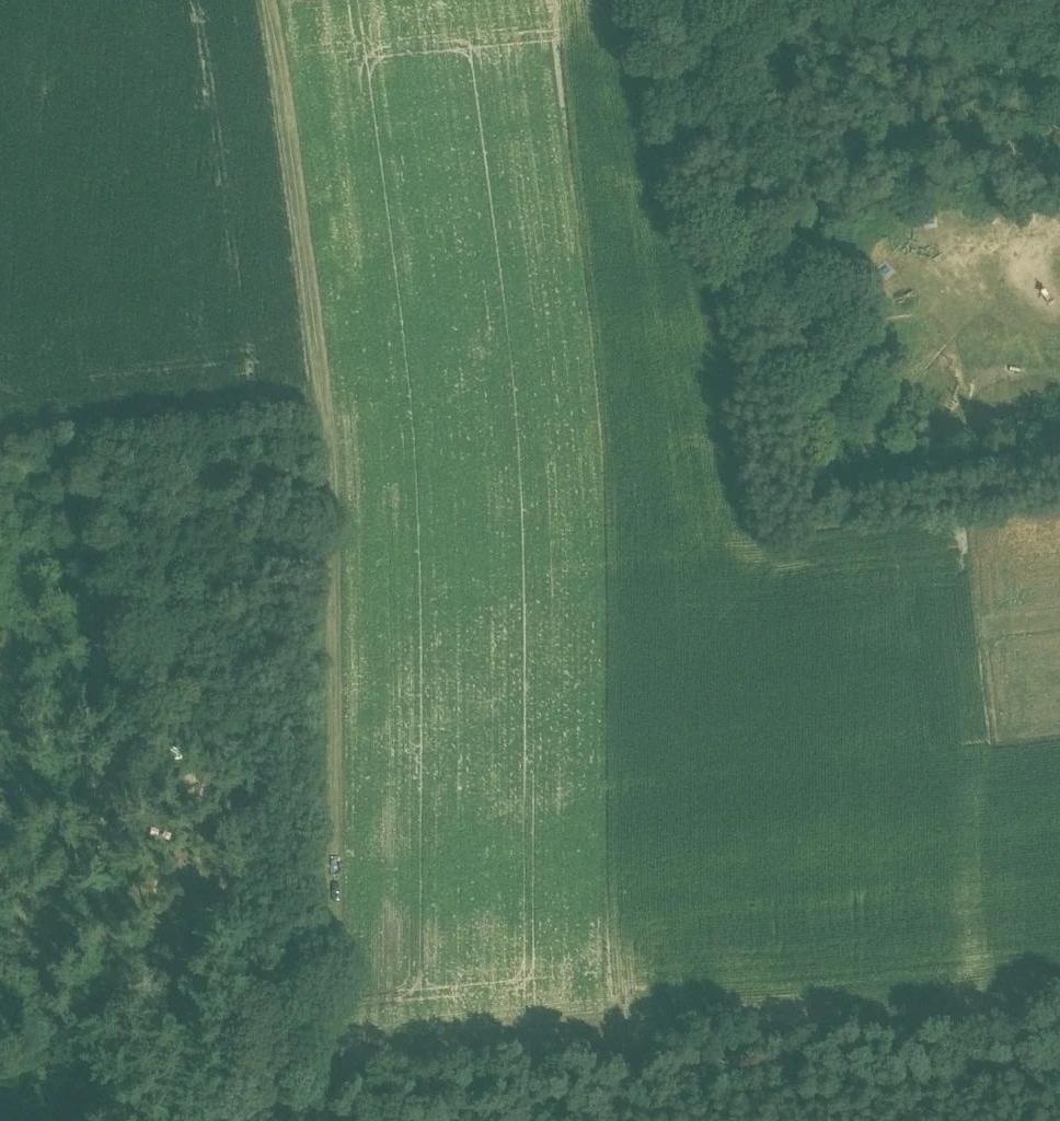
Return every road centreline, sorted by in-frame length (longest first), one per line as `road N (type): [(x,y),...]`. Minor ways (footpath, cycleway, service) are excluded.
road 1 (track): [(269,0),(318,263),(336,458),(325,614),(322,1120)]

